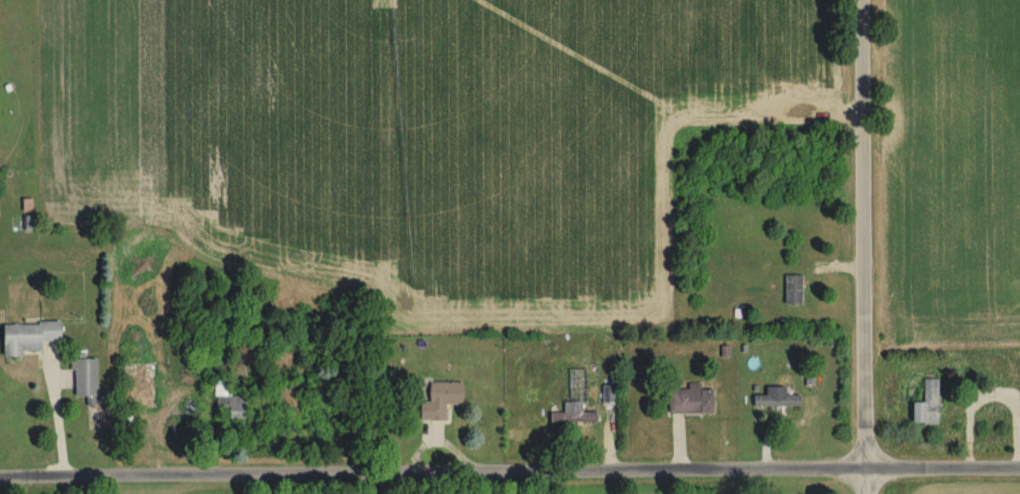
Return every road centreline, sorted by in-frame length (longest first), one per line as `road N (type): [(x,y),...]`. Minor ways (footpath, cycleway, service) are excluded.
road 1 (residential): [(0,480),(1019,469)]
road 2 (residential): [(864,493),(863,0)]

